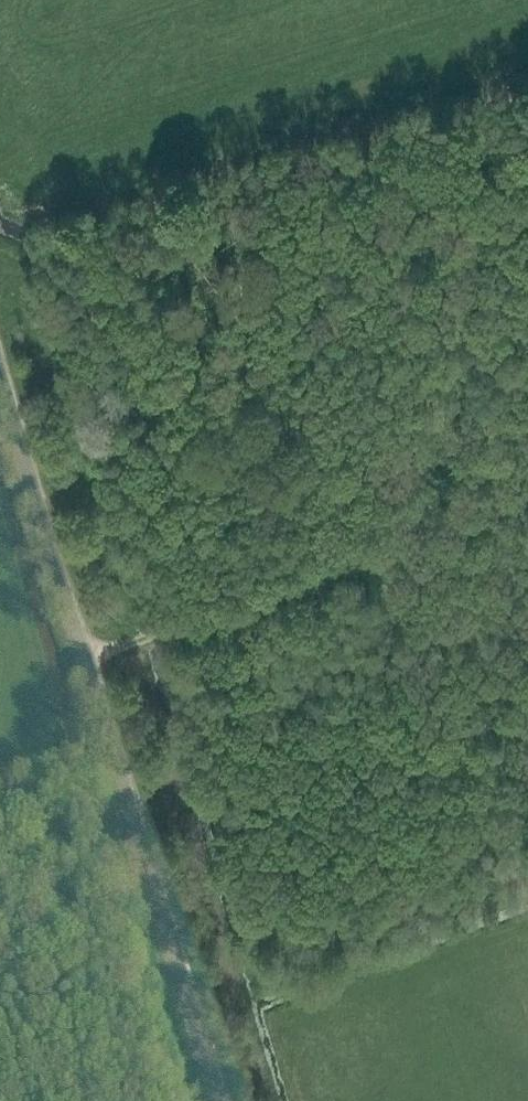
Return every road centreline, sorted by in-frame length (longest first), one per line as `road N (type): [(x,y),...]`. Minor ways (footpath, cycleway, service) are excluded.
road 1 (unclassified): [(223,1100),(0,367)]
road 2 (track): [(87,652),(159,634),(527,494)]

